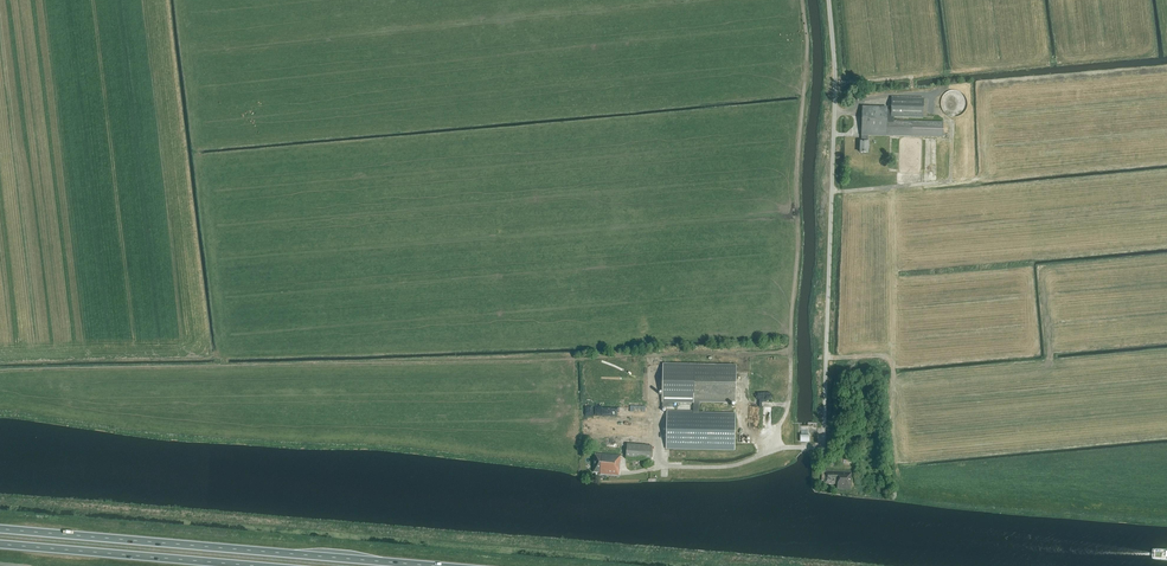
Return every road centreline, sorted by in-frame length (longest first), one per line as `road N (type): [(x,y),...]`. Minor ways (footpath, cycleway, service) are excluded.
road 1 (unclassified): [(665,466),(728,466),(823,443),(835,82),(828,0)]
road 2 (trunk): [(433,565),(0,529)]
road 3 (trunk): [(0,544),(256,565)]

